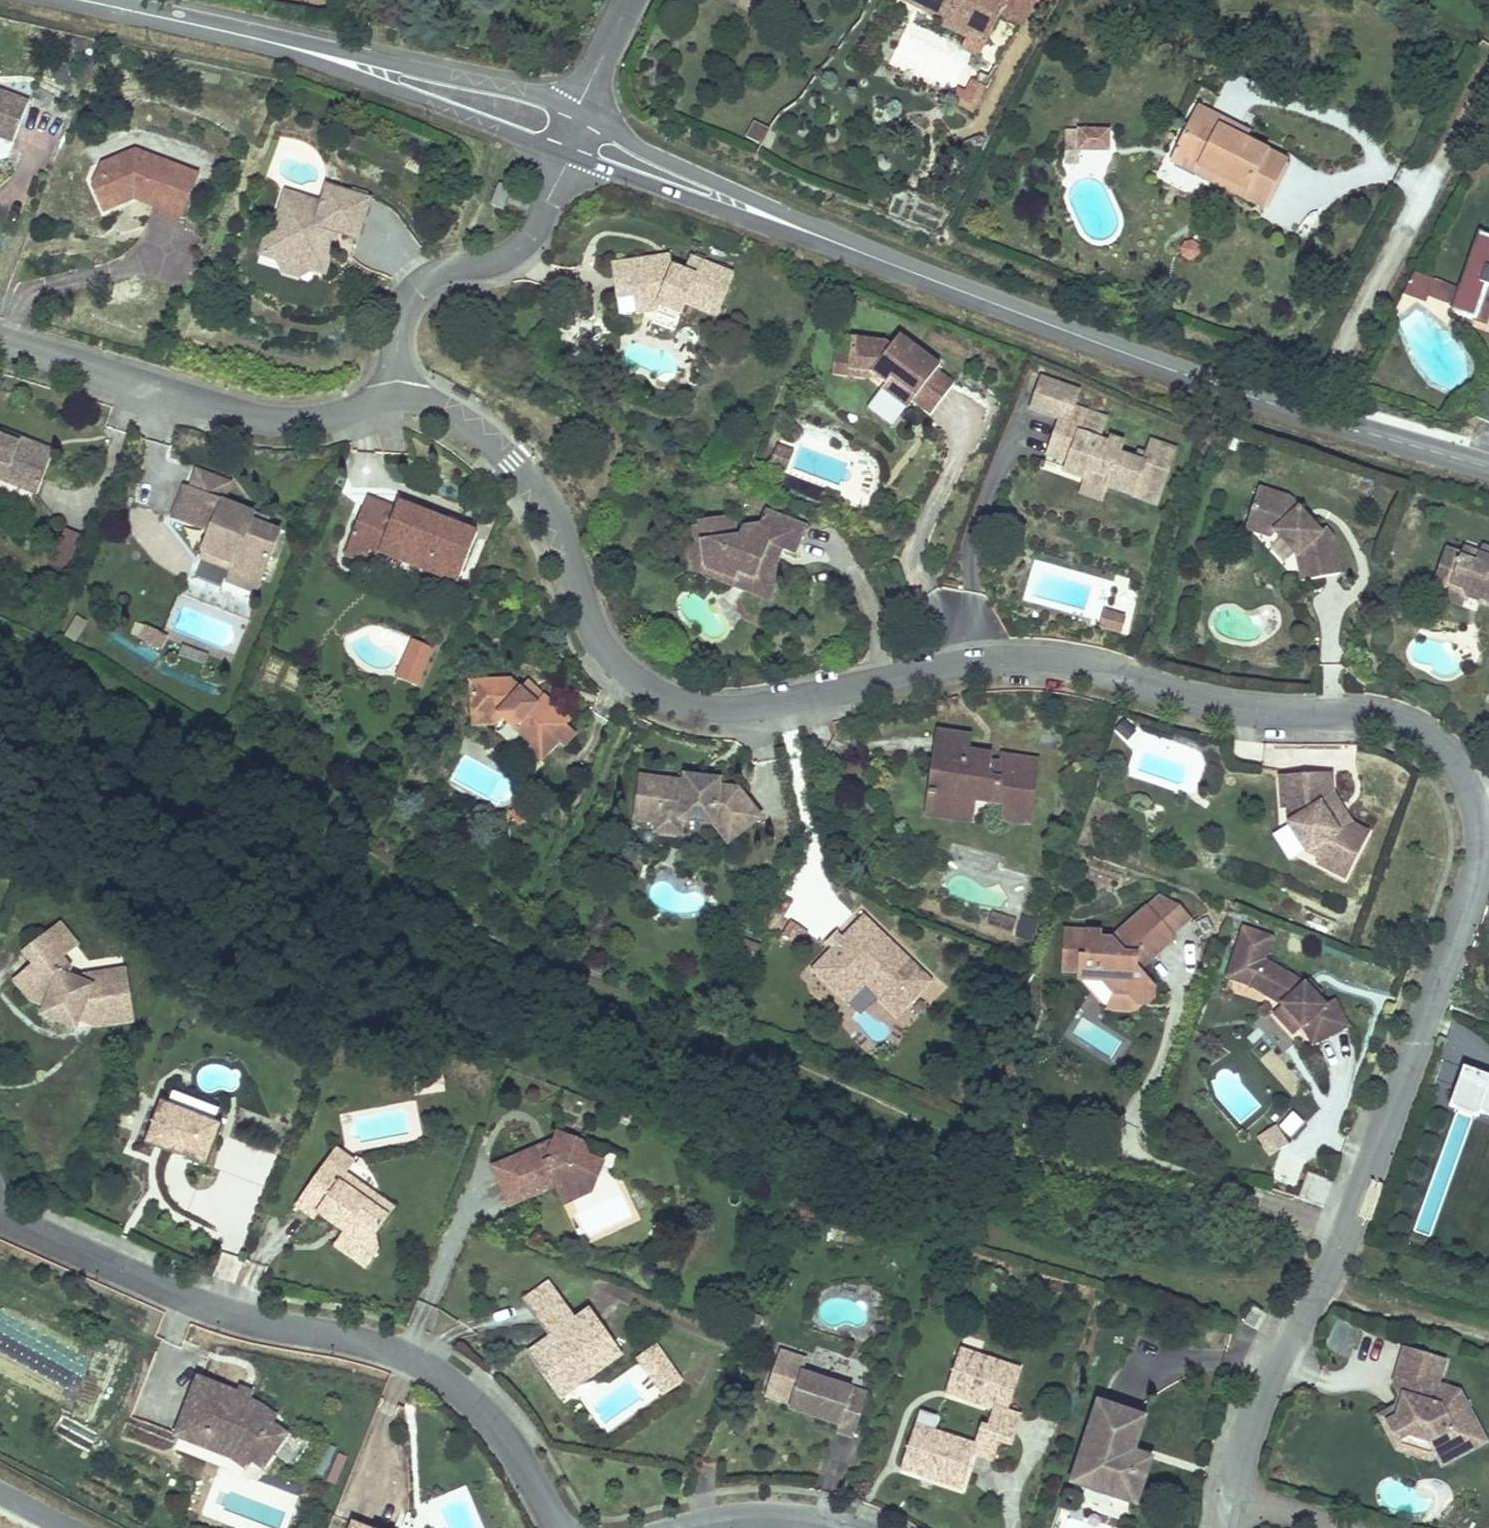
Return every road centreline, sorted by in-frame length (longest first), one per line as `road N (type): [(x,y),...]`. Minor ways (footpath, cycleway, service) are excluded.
road 1 (residential): [(1229,1491),(1256,1401),(1347,1229),(1474,882),(1479,803),(1463,764),(1399,715),(1231,707),(1063,658),(1010,655),(753,706),(673,697),(608,653),(562,533),(530,482),(449,412),(394,397)]
road 2 (track): [(1347,1229),(1250,1214),(896,1111),(527,958)]
road 3 (tertiary): [(818,236),(1114,349),(1488,468)]
road 4 (residential): [(0,1220),(176,1297),(407,1356),(486,1415),(557,1527)]
road 5 (track): [(527,958),(176,728),(0,635)]
road 6 (residential): [(394,397),(279,419),(0,337)]
road 7 (residential): [(568,157),(526,238),(496,261),(440,270),(400,308),(394,397)]
road 8 (tertiary): [(276,43),(568,157)]
road 9 (tertiary): [(578,113),(520,90),(276,43)]
road 10 (tertiary): [(818,236),(578,113)]
road 11 (tertiary): [(568,157),(818,236)]
road 12 (tertiary): [(81,0),(276,43)]
road 13 (track): [(1488,1337),(1346,1300),(1321,1284)]
road 14 (residential): [(689,1527),(755,1518),(847,1527)]
road 15 (residential): [(630,0),(578,113)]
road 16 (residential): [(1344,1527),(1229,1491)]

